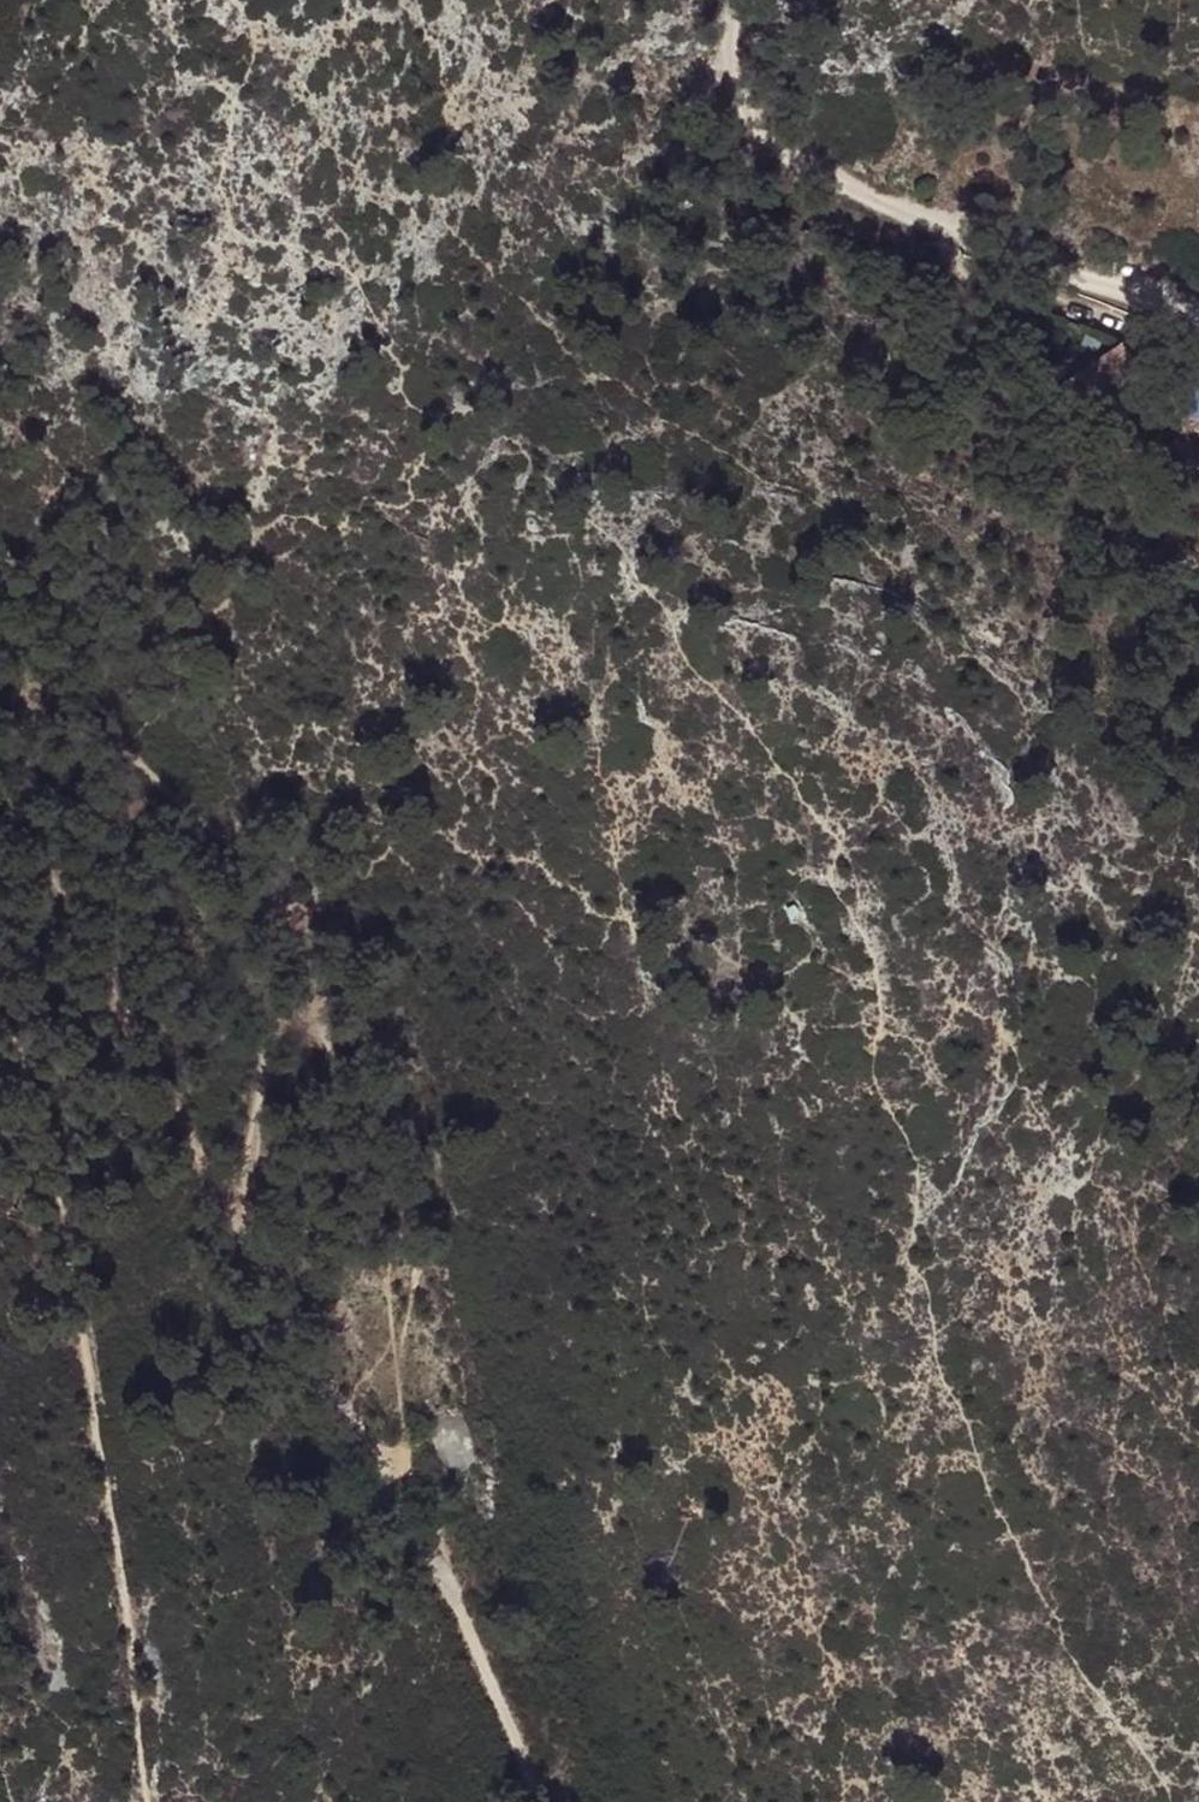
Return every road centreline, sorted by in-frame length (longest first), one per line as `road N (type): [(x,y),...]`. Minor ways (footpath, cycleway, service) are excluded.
road 1 (track): [(728,0),(753,112),(770,143),(858,209),(980,261),(1157,311),(1198,351)]

